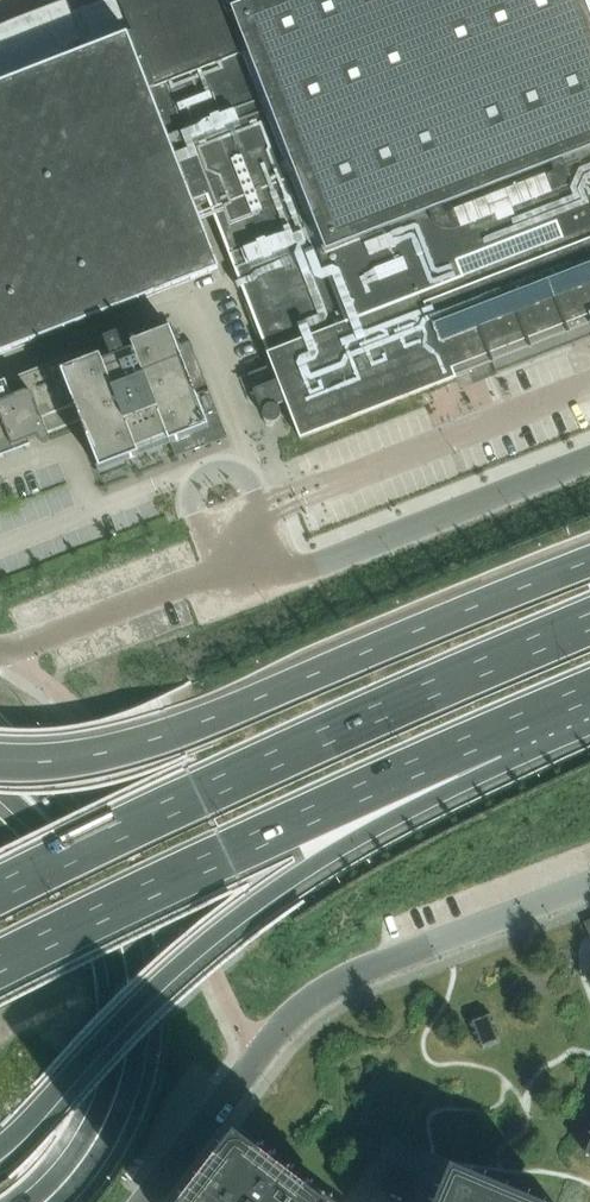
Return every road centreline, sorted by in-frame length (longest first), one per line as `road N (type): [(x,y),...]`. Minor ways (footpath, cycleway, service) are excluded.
road 1 (trunk): [(0,1145),(208,940),(425,800),(499,731)]
road 2 (trunk): [(589,621),(0,886)]
road 3 (trunk): [(589,557),(124,749),(0,762)]
road 4 (residential): [(589,460),(309,568),(212,581),(12,648)]
road 5 (residential): [(589,883),(327,985),(221,1099),(142,1201)]
road 6 (trunk): [(0,962),(499,731)]
road 7 (trunk): [(33,1201),(87,1142),(122,1045),(122,970),(93,876)]
road 8 (trunk): [(93,876),(0,756)]
road 9 (trunk): [(93,876),(0,780)]

